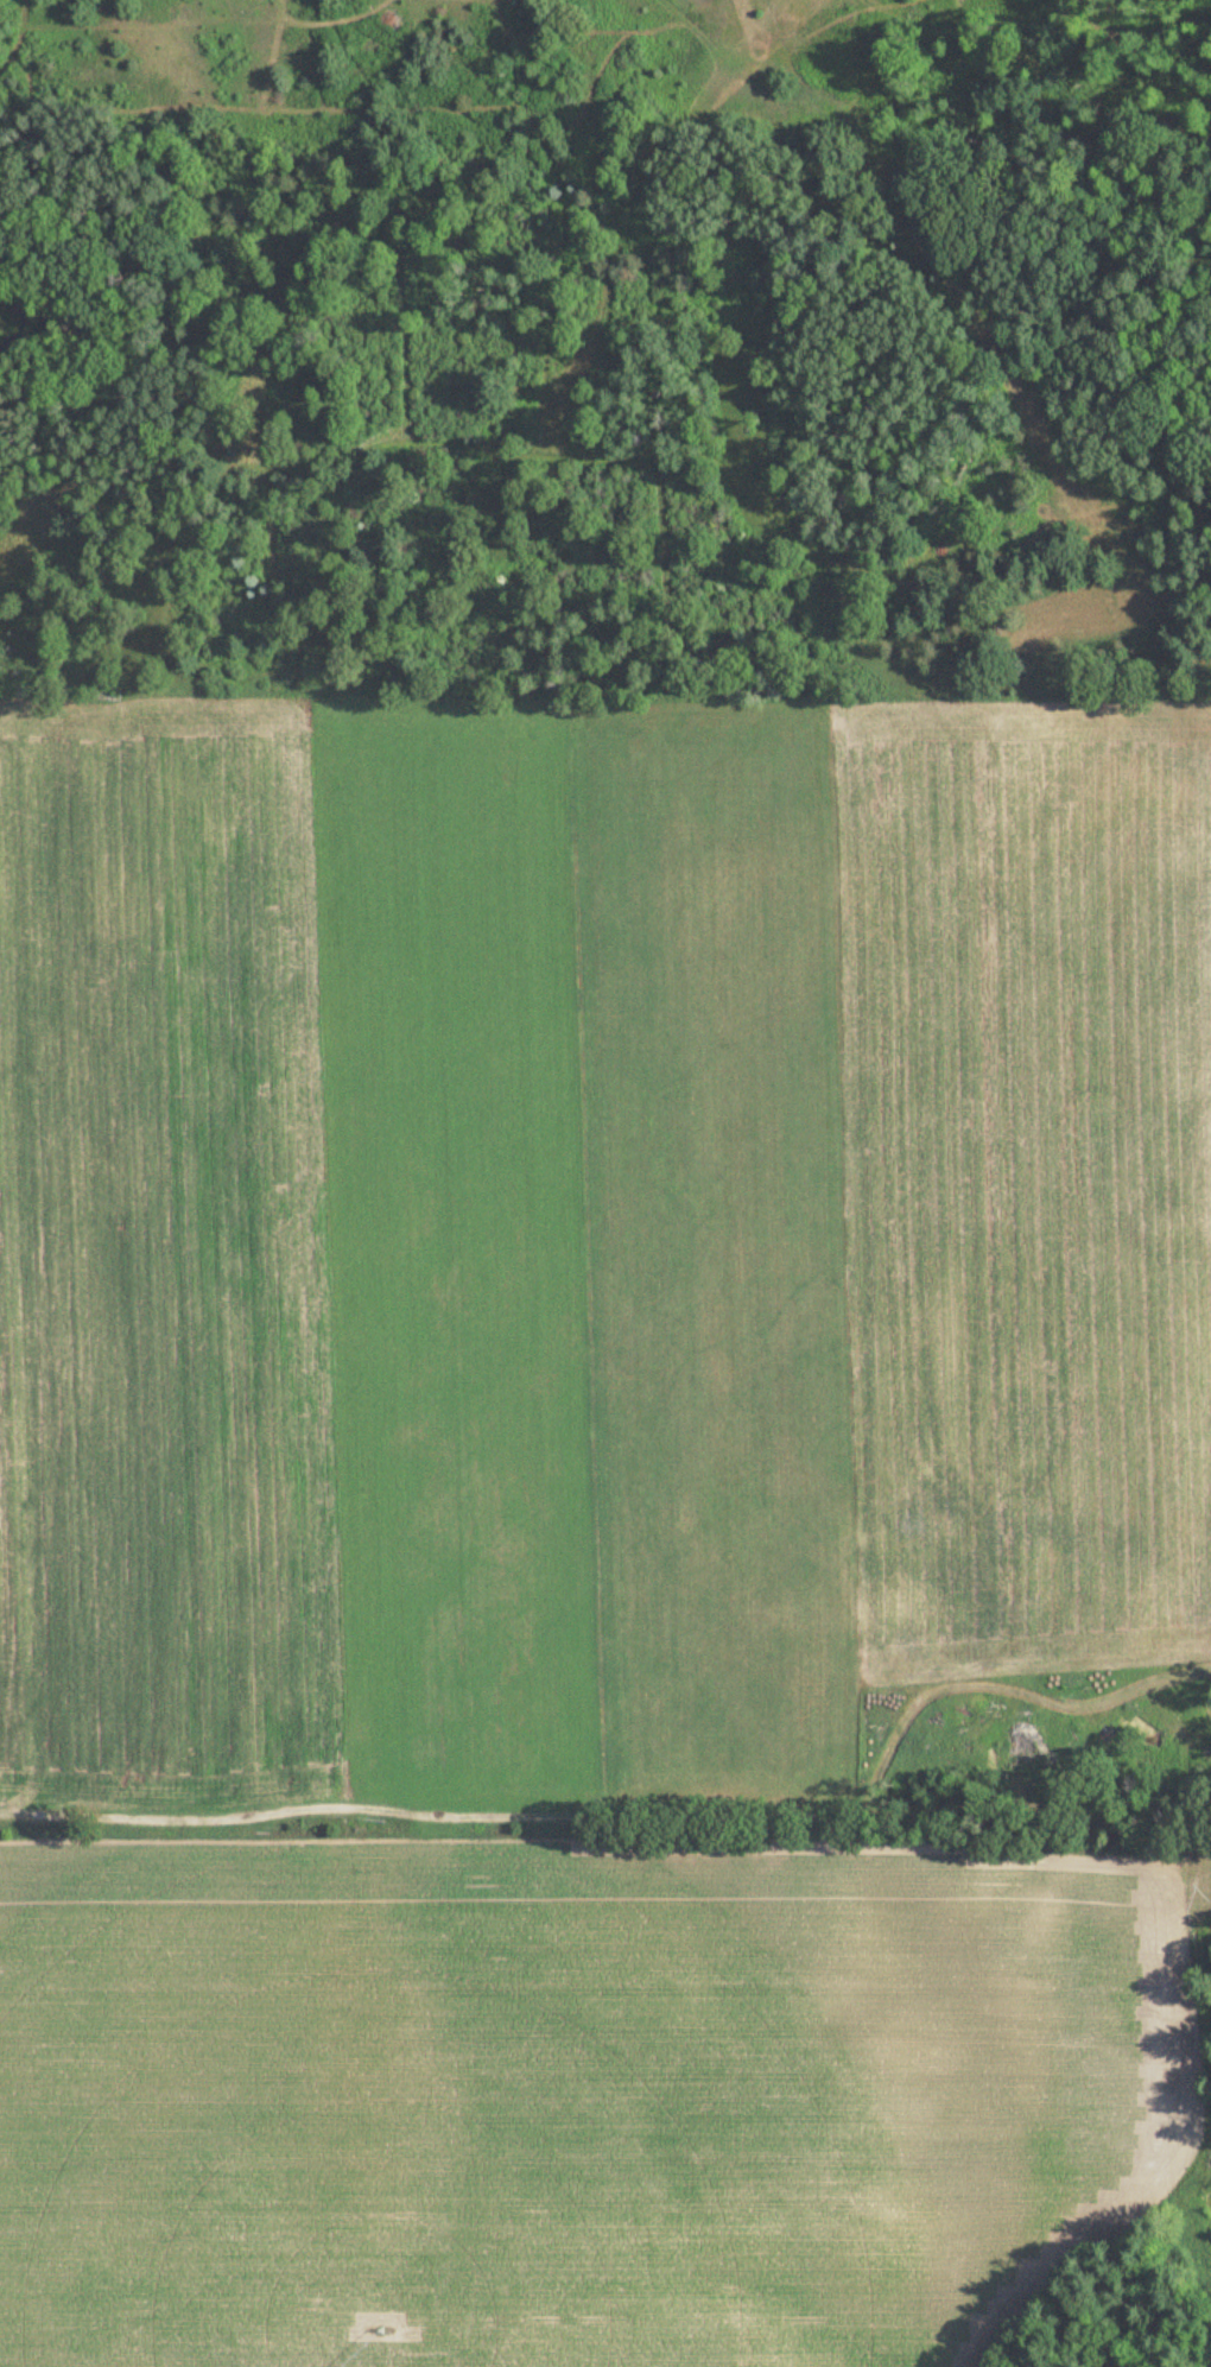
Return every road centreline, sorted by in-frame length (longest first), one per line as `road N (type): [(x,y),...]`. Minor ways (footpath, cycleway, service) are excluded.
road 1 (residential): [(0,1816),(1210,1817)]

